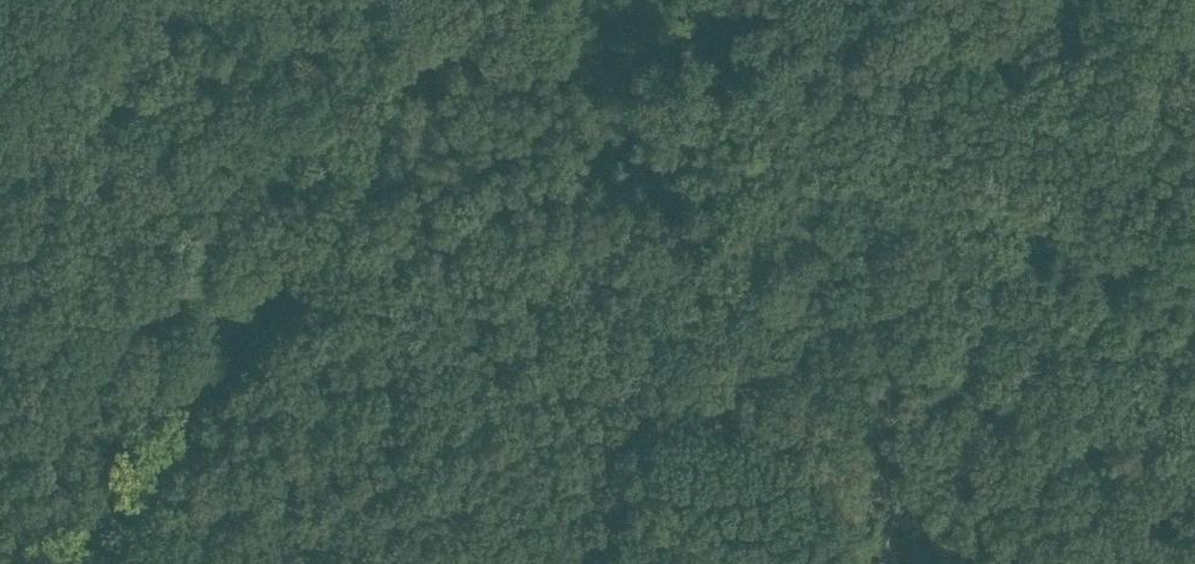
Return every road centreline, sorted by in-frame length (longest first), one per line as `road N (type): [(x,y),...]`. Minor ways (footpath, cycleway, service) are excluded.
road 1 (track): [(42,563),(221,380),(313,301),(826,13),(833,0)]

